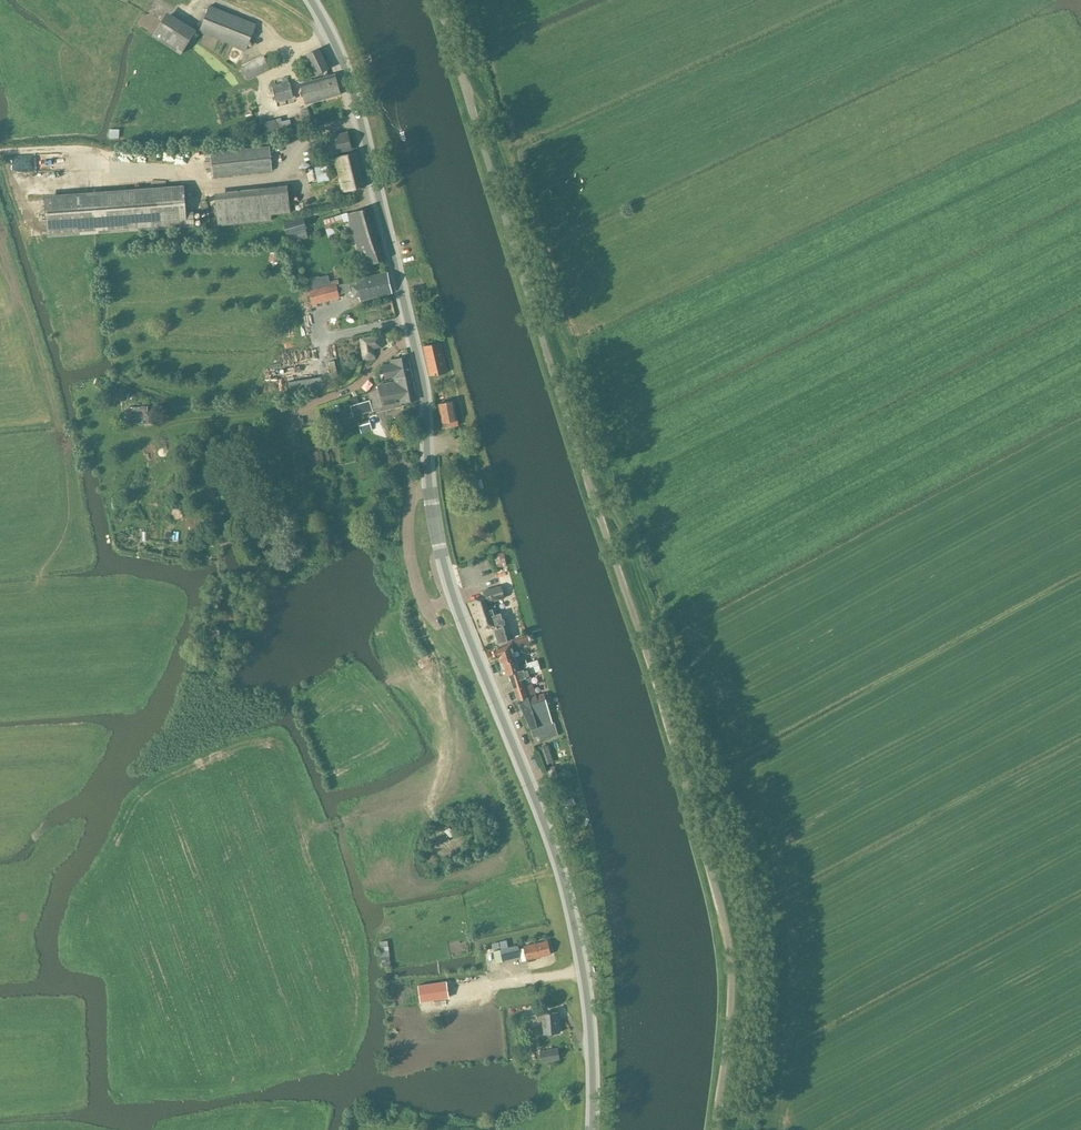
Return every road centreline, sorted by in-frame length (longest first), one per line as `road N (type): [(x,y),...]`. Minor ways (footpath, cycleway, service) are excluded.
road 1 (unclassified): [(713,1129),(731,969),(720,906),(653,670),(437,0)]
road 2 (secondary): [(591,1129),(591,1028),(575,926),(446,575),(406,309),(347,80),(311,0)]

